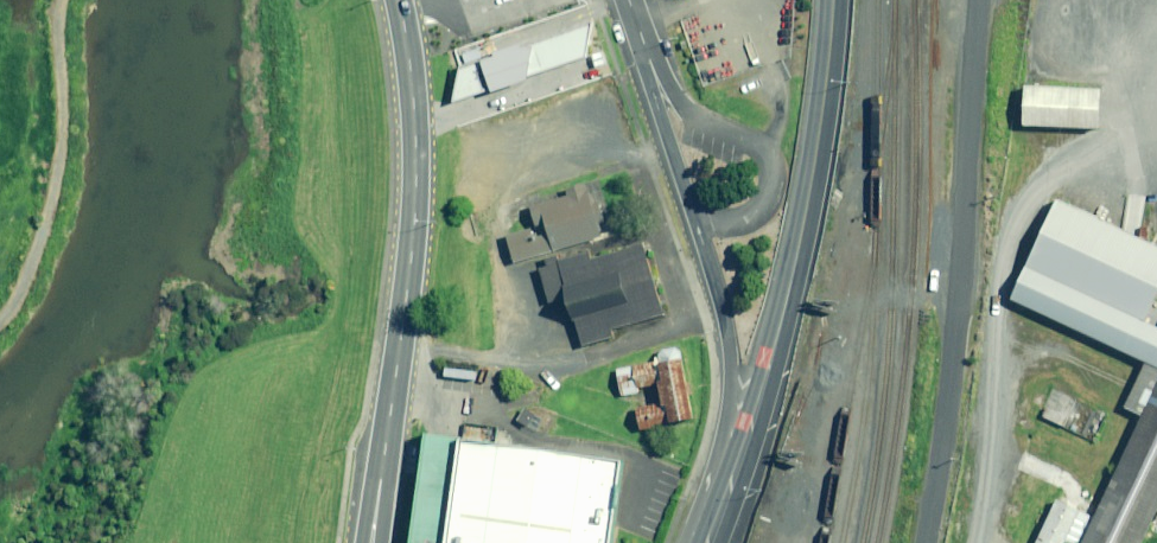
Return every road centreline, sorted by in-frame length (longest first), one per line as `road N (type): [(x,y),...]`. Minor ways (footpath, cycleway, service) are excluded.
road 1 (tertiary): [(399,0),(416,173),(371,542)]
road 2 (unclassified): [(924,542),(962,308),(975,0)]
road 3 (secondary): [(732,488),(799,244),(832,0)]
road 4 (secondary): [(732,488),(721,340),(693,226)]
road 5 (residential): [(693,226),(628,0)]

